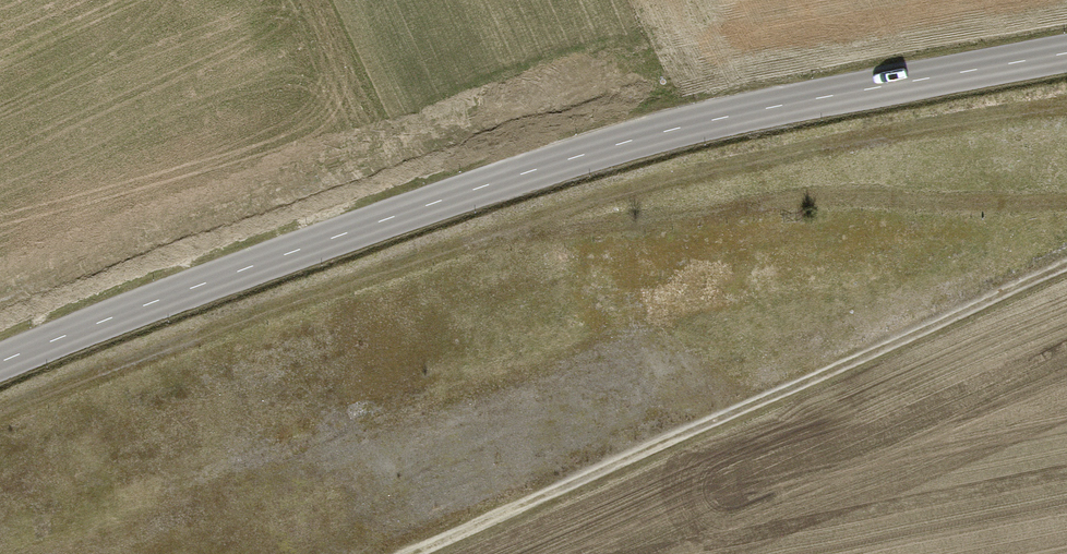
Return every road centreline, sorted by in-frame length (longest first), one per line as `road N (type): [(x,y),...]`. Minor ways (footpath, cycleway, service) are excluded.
road 1 (secondary): [(0,362),(448,198),(671,129),(1066,51)]
road 2 (track): [(1066,264),(406,553)]

